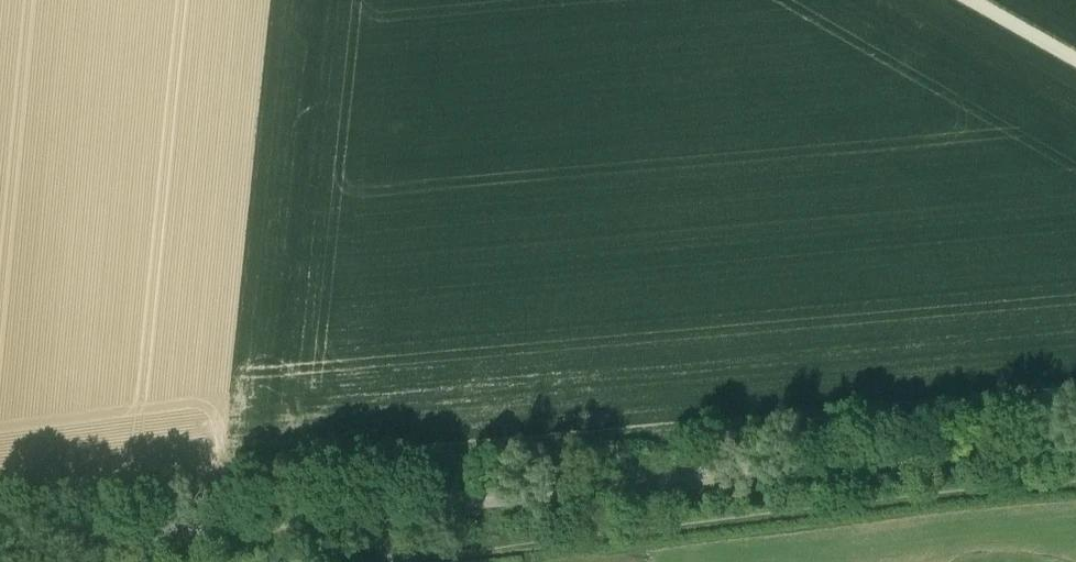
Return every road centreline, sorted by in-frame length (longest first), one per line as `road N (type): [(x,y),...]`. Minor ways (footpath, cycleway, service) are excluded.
road 1 (unclassified): [(1075,438),(0,550)]
road 2 (track): [(343,561),(1075,486)]
road 3 (track): [(970,0),(1075,60)]

